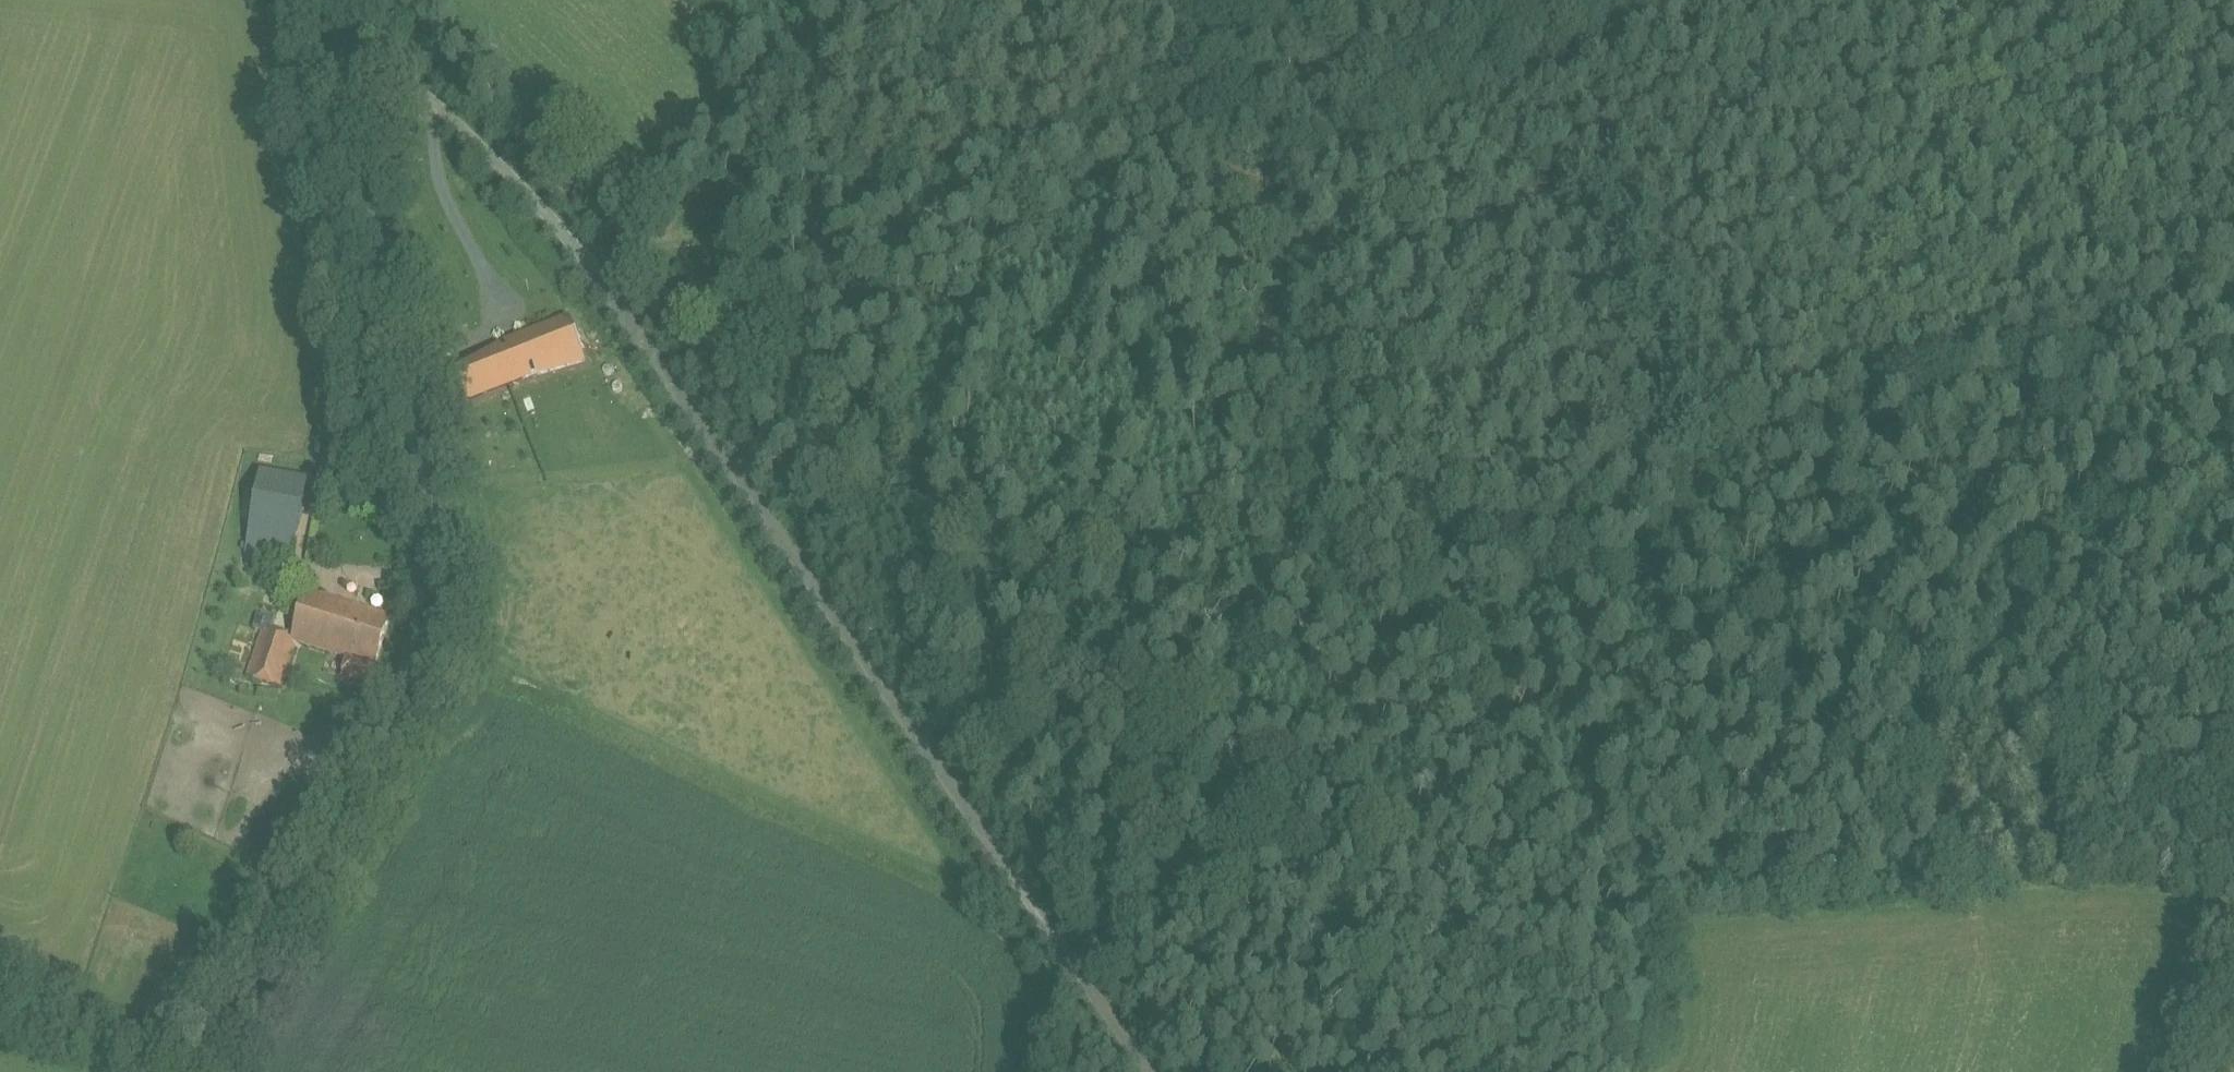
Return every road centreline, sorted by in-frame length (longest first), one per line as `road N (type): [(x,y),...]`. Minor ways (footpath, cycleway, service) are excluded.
road 1 (unclassified): [(329,9),(611,282),(1150,1071)]
road 2 (unclassified): [(201,1071),(433,698),(445,650),(446,588),(329,9)]
road 3 (track): [(611,282),(899,243),(1254,211),(1644,0)]

